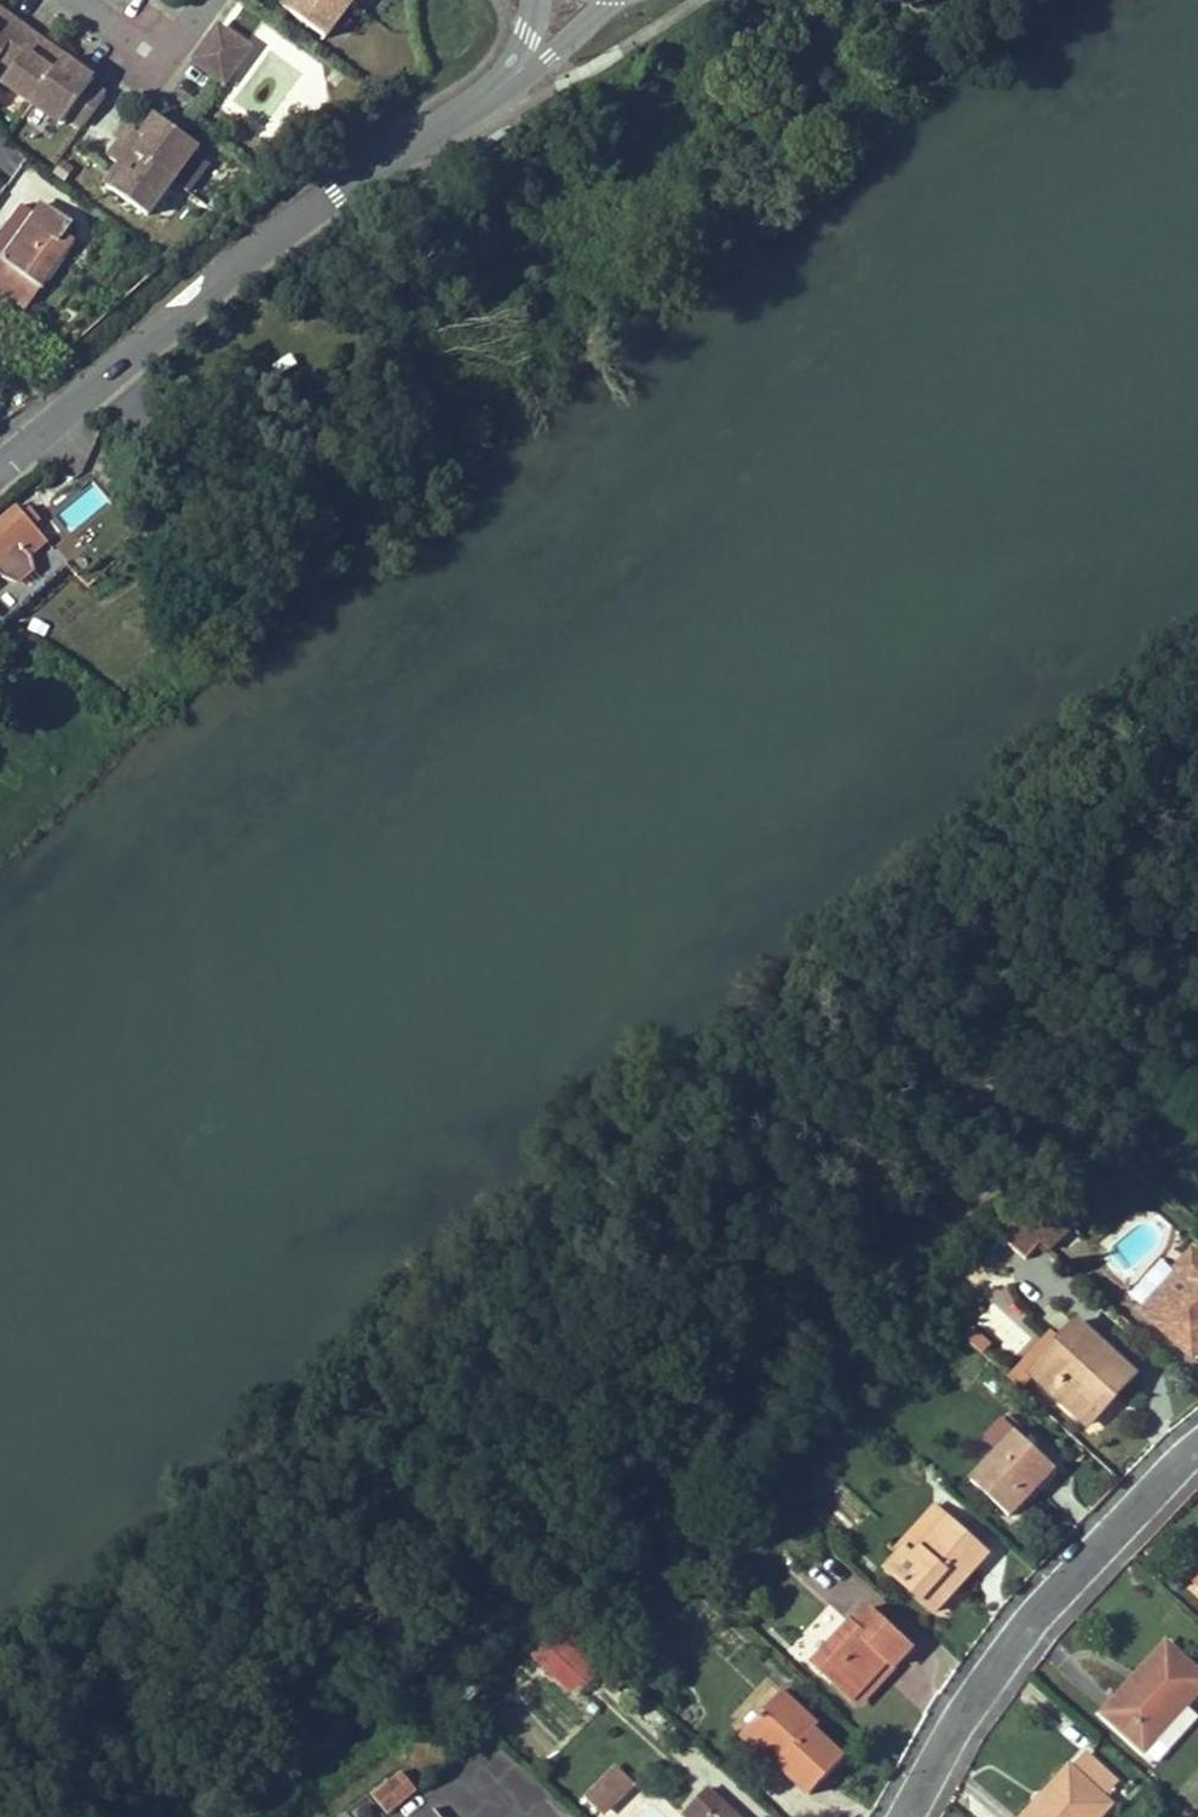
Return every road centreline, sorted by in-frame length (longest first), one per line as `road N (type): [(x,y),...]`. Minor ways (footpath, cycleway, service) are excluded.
road 1 (unclassified): [(0,462),(540,51)]
road 2 (residential): [(906,1816),(973,1696),(1197,1447)]

